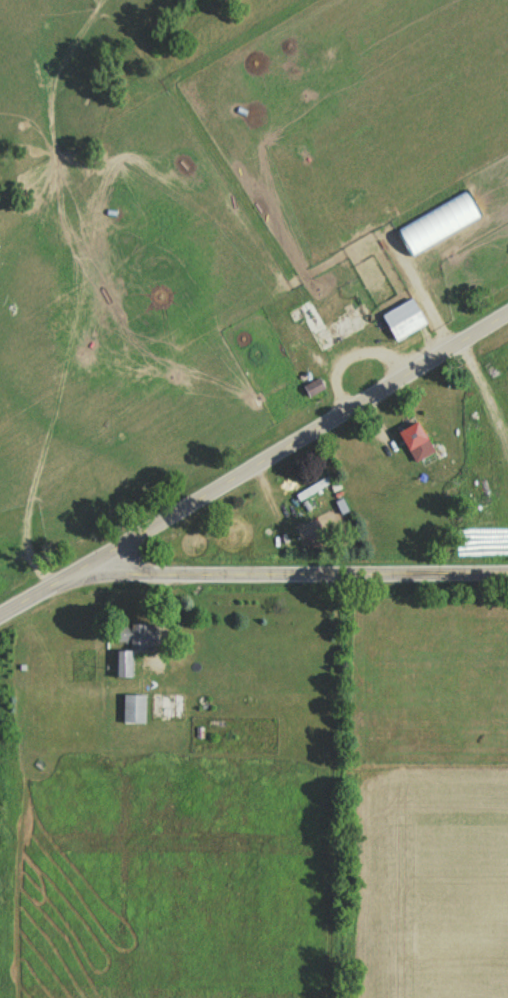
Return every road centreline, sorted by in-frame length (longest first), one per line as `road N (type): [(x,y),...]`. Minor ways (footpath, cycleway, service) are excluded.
road 1 (tertiary): [(0,617),(507,310)]
road 2 (tertiary): [(79,573),(507,569)]
road 3 (residential): [(482,325),(477,0)]

